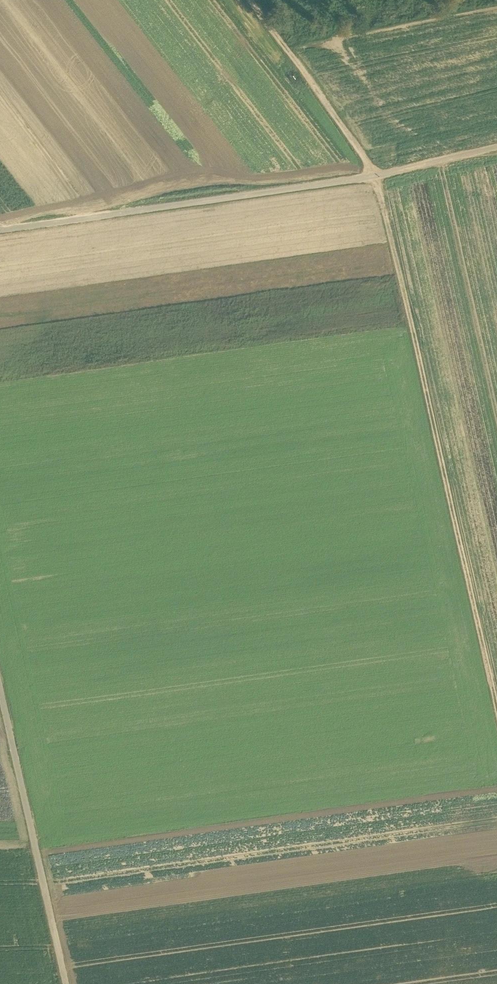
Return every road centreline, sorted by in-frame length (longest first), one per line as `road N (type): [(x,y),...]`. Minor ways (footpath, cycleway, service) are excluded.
road 1 (track): [(496,712),(376,176)]
road 2 (track): [(0,230),(376,176)]
road 3 (track): [(65,983),(0,691)]
road 4 (track): [(252,0),(376,176)]
road 5 (track): [(376,176),(496,147)]

